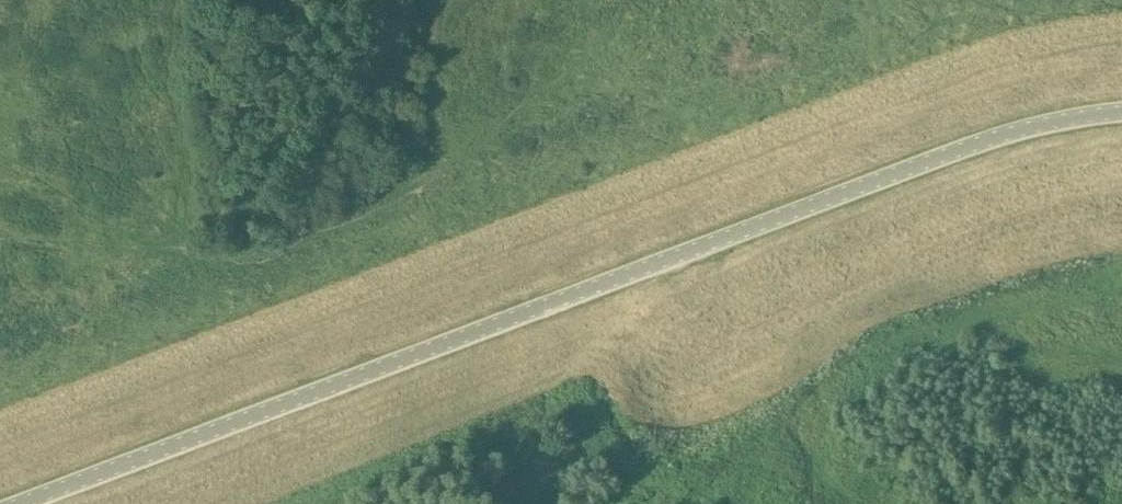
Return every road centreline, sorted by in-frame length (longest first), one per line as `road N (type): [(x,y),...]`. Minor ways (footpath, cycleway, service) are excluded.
road 1 (unclassified): [(18,503),(984,140),(1121,110)]
road 2 (track): [(243,503),(555,377),(706,242)]

